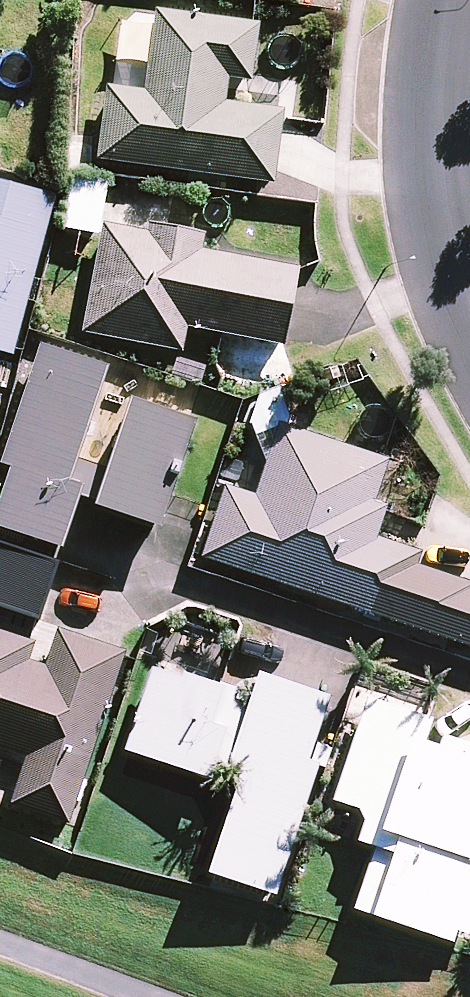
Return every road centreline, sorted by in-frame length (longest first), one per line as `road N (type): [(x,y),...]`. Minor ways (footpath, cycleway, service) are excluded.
road 1 (residential): [(446,0),(433,102),(438,194),(469,319)]

